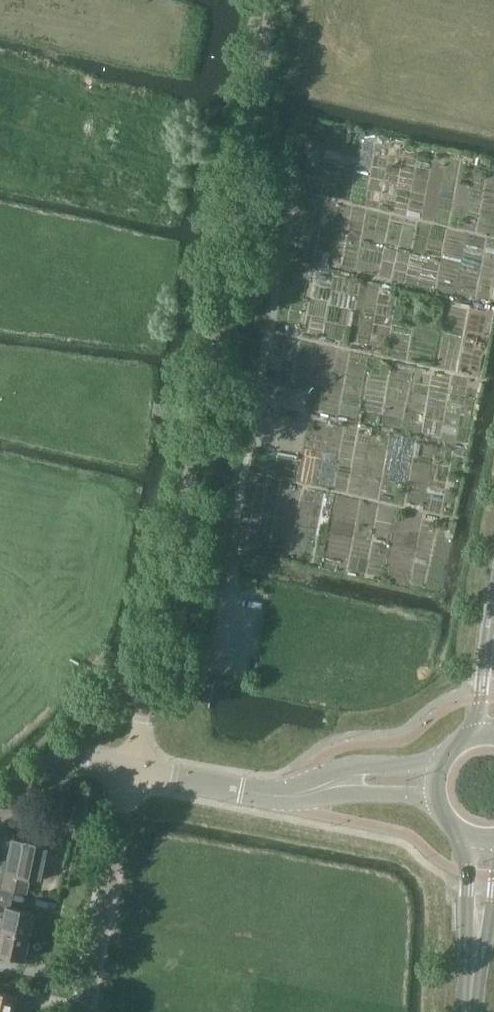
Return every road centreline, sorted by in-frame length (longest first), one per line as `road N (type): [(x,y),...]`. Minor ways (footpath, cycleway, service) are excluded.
road 1 (unclassified): [(133,768),(274,0)]
road 2 (unclassified): [(86,1011),(133,768)]
road 3 (unclassified): [(325,789),(277,795),(133,768)]
road 4 (unclassified): [(0,810),(70,759),(133,768)]
road 5 (unclassified): [(442,764),(374,766),(325,789)]

